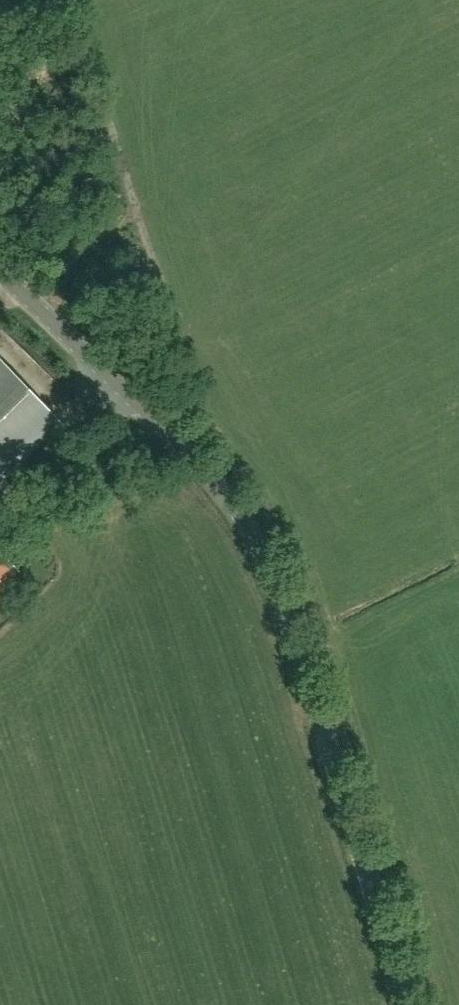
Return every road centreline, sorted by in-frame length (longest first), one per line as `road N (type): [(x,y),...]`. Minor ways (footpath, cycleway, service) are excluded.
road 1 (unclassified): [(410,1004),(280,581),(257,537),(217,480),(0,267)]

